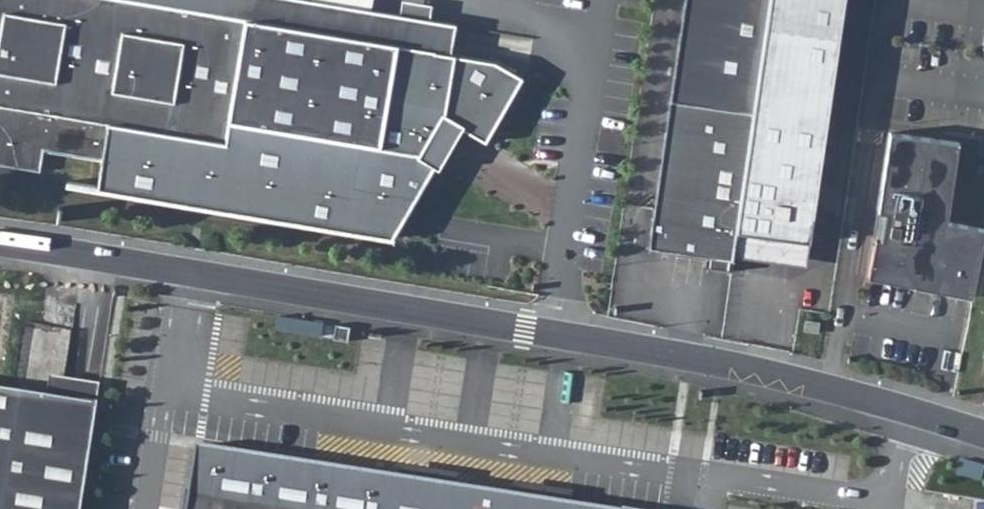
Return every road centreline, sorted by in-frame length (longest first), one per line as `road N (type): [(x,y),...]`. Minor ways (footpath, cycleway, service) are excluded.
road 1 (tertiary): [(0,243),(766,370),(983,435)]

